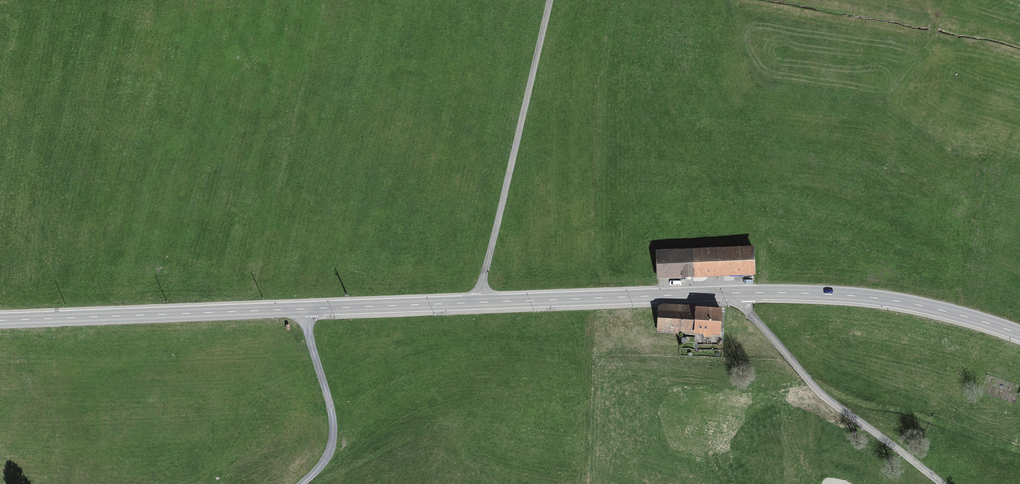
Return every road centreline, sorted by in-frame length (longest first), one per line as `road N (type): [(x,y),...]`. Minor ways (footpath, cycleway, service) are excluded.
road 1 (tertiary): [(0,318),(770,291),(903,300),(1019,332)]
road 2 (track): [(553,0),(480,301)]
road 3 (track): [(736,293),(810,377),(942,483)]
road 4 (track): [(302,308),(333,424),(333,445),(301,483)]

